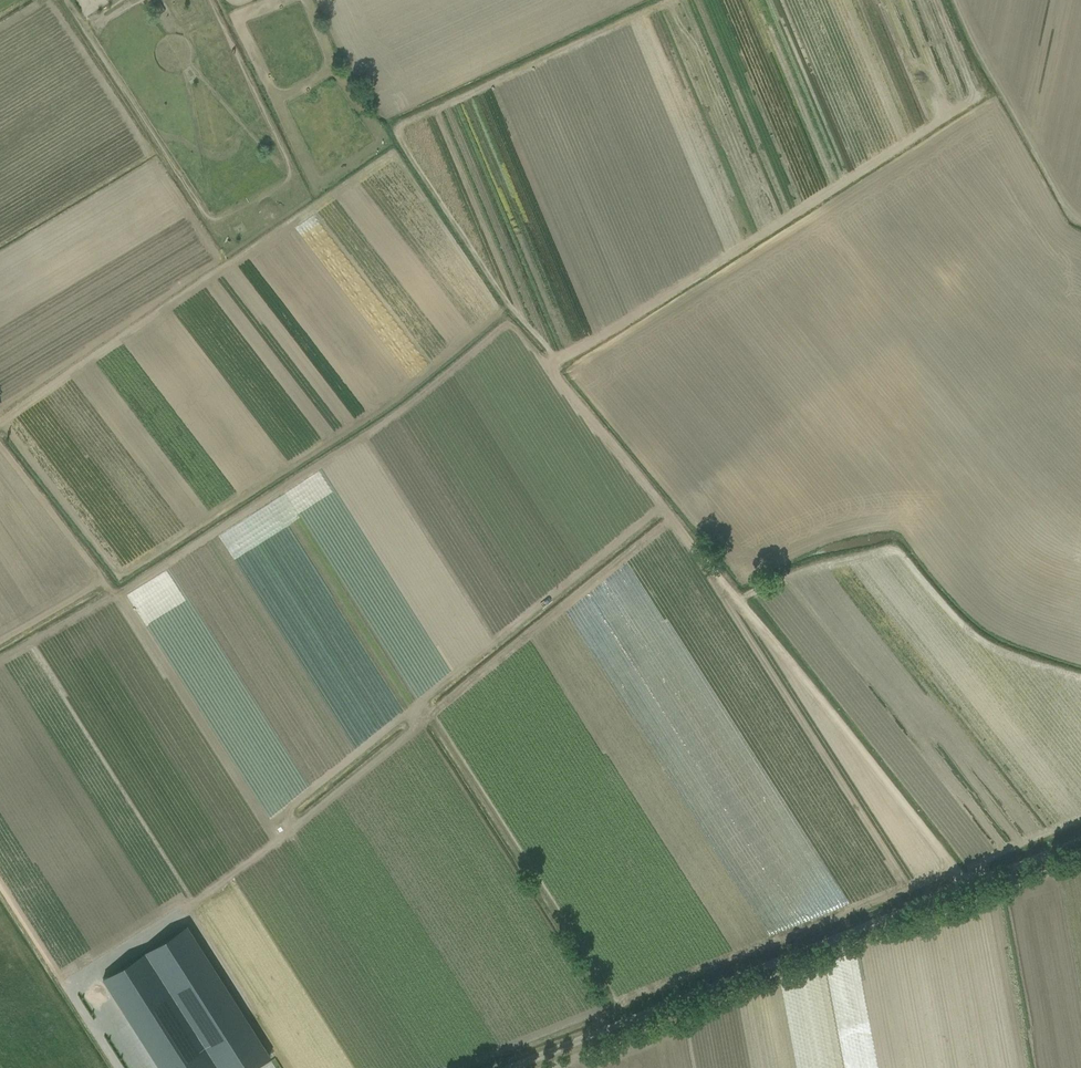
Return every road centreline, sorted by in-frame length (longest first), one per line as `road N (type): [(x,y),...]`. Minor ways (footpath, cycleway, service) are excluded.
road 1 (unclassified): [(517,1067),(1080,842)]

